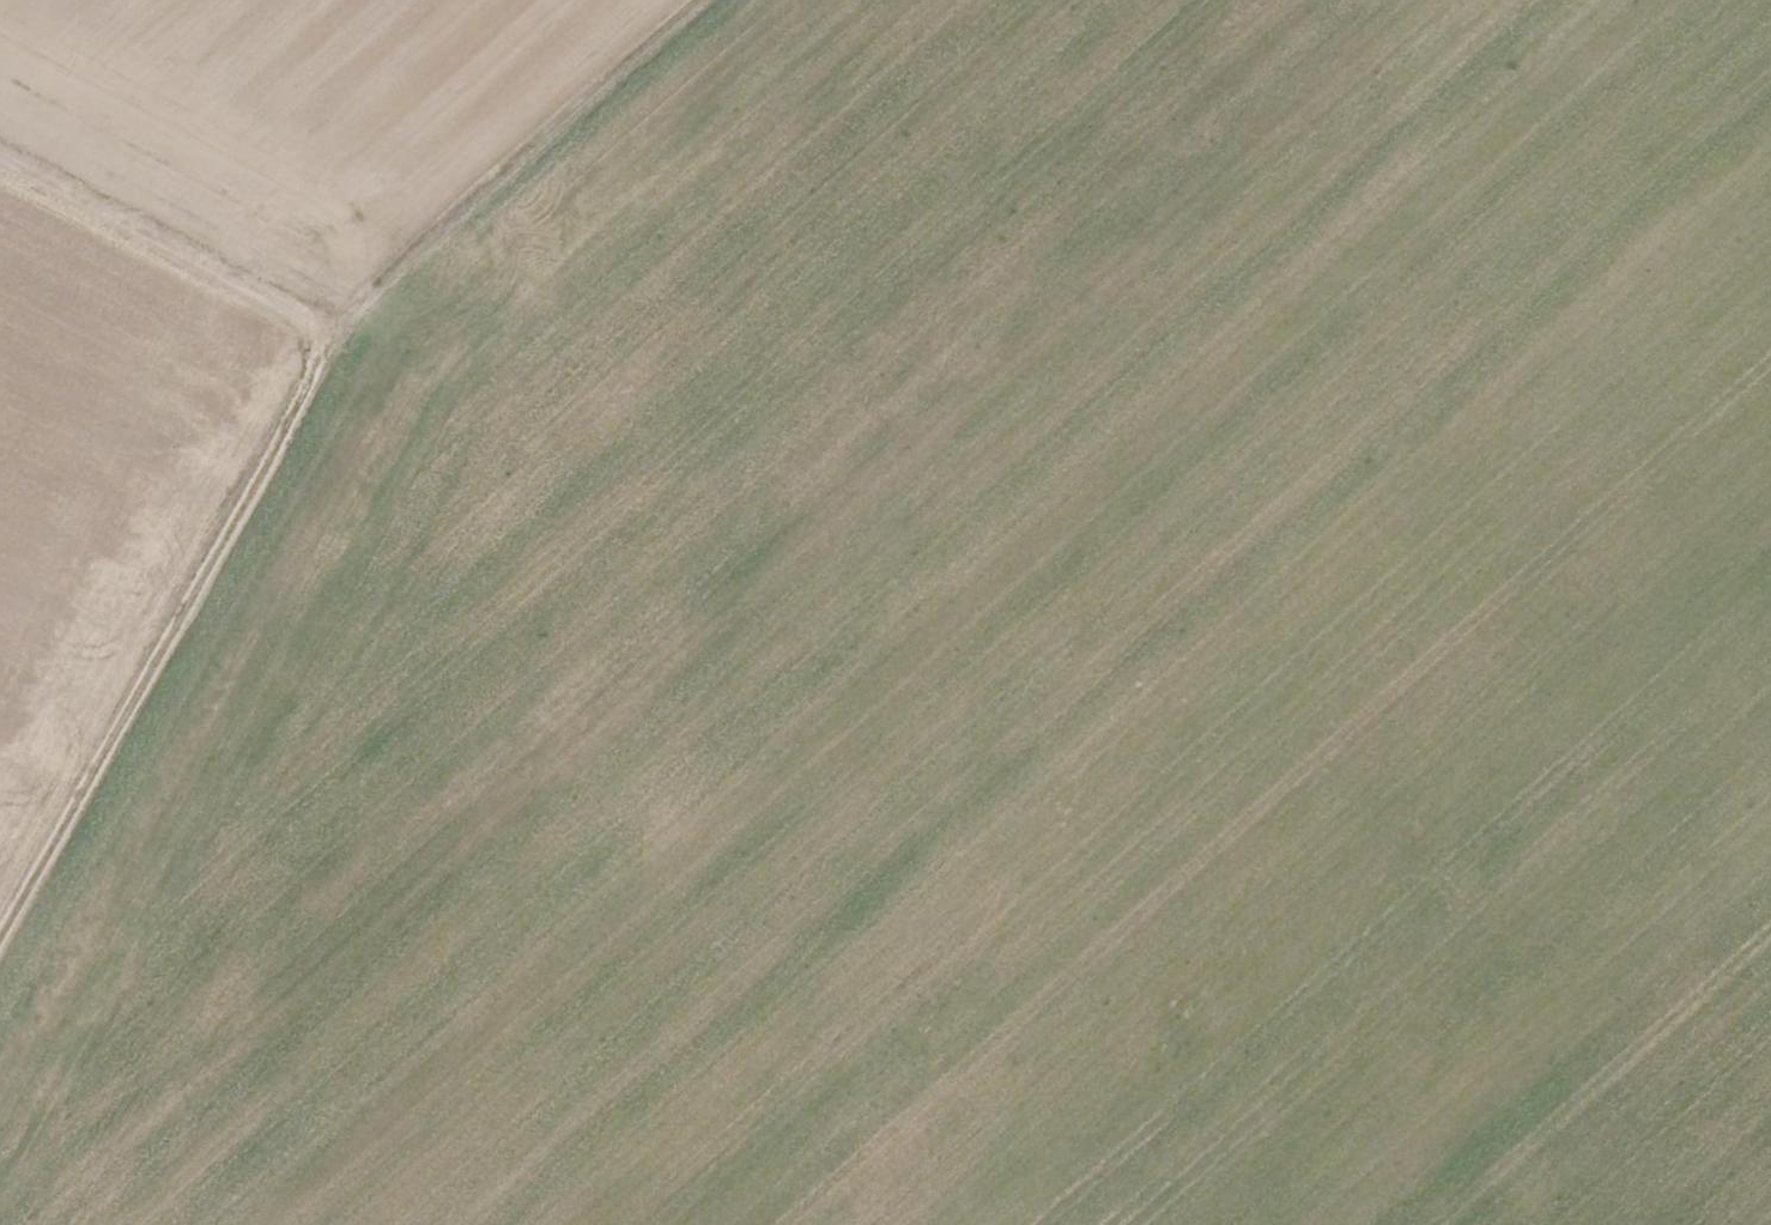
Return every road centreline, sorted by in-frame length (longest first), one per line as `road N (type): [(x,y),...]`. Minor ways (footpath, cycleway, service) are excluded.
road 1 (track): [(0,917),(137,654),(339,319)]
road 2 (track): [(339,319),(701,0)]
road 3 (track): [(339,319),(319,206),(139,0)]

